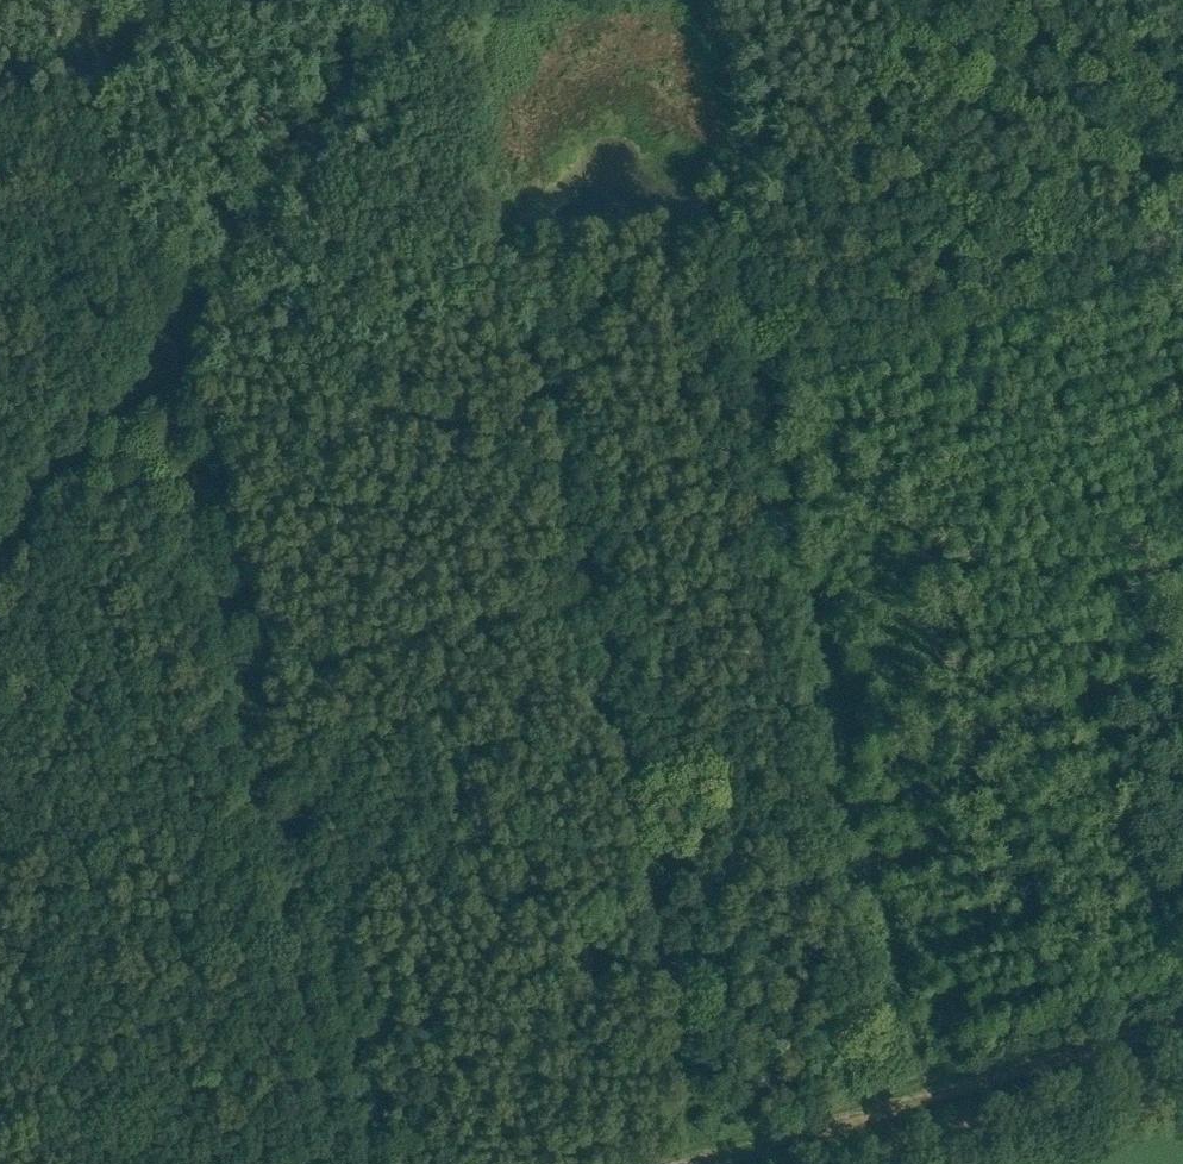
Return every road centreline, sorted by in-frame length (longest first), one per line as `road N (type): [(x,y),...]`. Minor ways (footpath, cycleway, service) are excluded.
road 1 (track): [(347,1163),(155,346),(432,13),(454,0)]
road 2 (track): [(1182,156),(892,0)]
road 3 (unclassified): [(887,1163),(1182,1081)]

